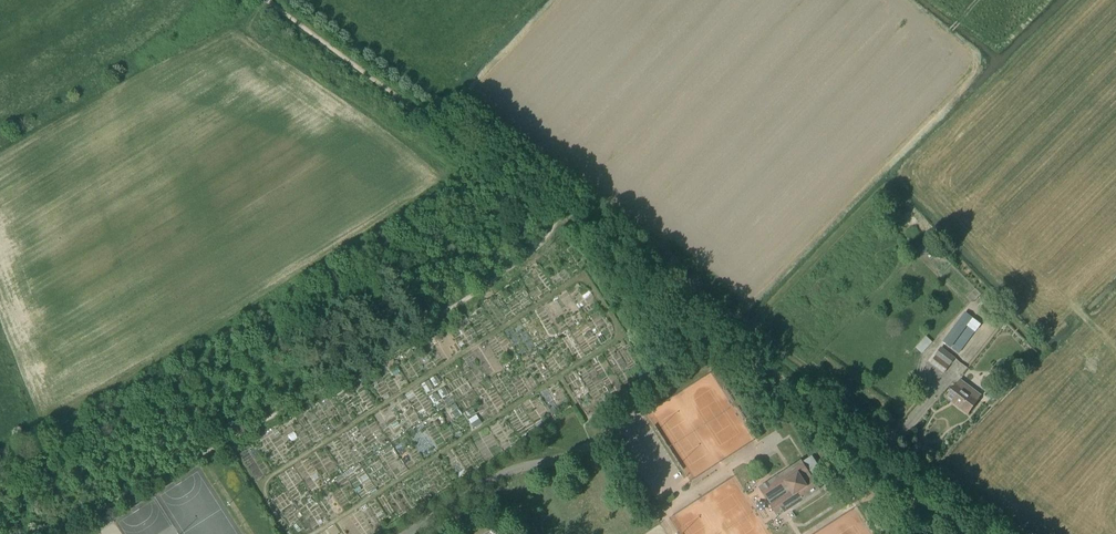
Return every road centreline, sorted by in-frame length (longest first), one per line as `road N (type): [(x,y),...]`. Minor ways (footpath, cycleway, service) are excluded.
road 1 (track): [(566,221),(424,326),(62,533)]
road 2 (track): [(491,167),(438,218),(269,330),(212,351),(107,423),(0,473)]
road 3 (track): [(566,221),(266,0)]
road 4 (track): [(730,342),(566,221)]

